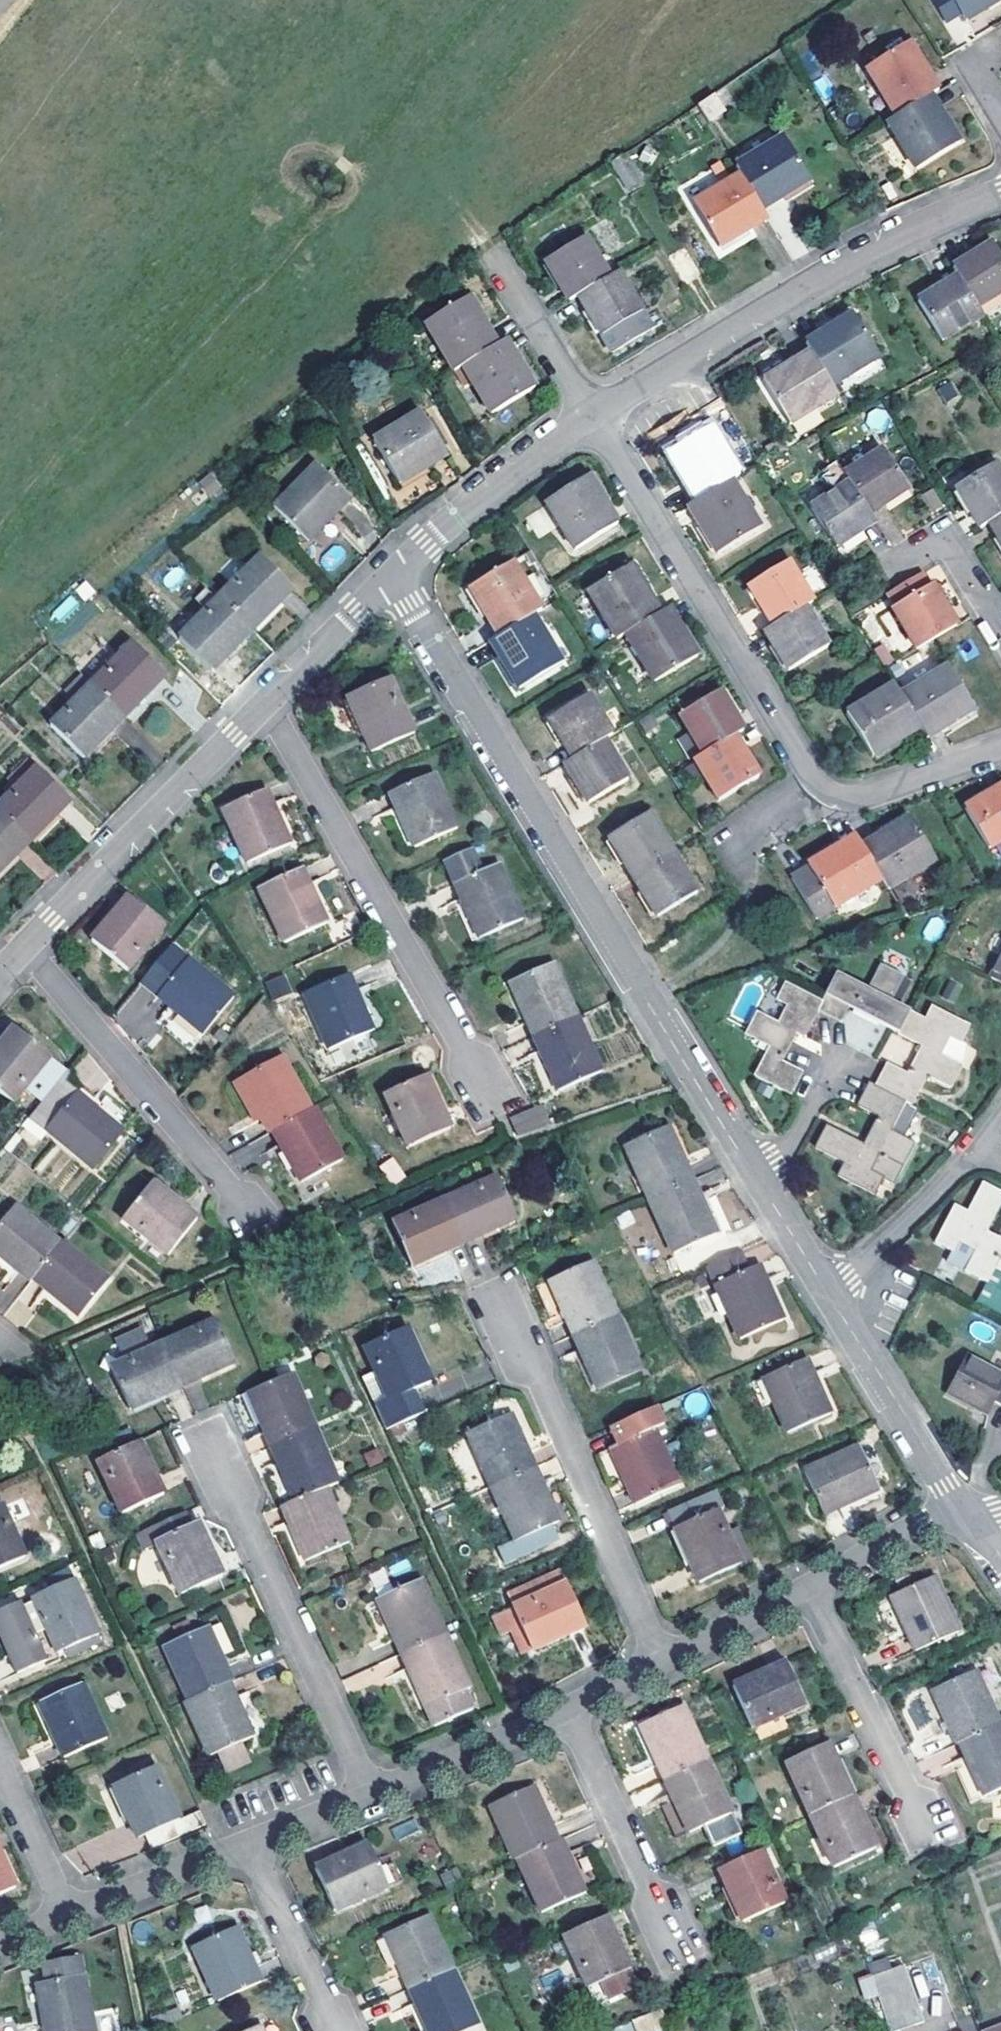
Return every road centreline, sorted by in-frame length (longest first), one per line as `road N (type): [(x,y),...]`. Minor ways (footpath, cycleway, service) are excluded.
road 1 (residential): [(753,1173),(392,576)]
road 2 (residential): [(593,418),(820,791),(845,799),(873,796),(1000,748)]
road 3 (residential): [(392,576),(0,978)]
road 4 (residential): [(1000,196),(893,240),(593,418)]
road 5 (residential): [(658,1663),(507,1308)]
road 6 (residential): [(372,1794),(211,1450)]
road 7 (residential): [(803,1586),(922,1823)]
road 8 (residential): [(673,1949),(566,1712)]
road 9 (residential): [(593,418),(439,528),(392,576)]
road 10 (residential): [(1000,1124),(982,1152),(832,1303)]
road 11 (residential): [(959,1503),(832,1303)]
road 12 (residential): [(372,1794),(566,1712)]
road 13 (residential): [(247,1843),(332,2030)]
road 14 (residential): [(66,1912),(247,1843)]
road 15 (residential): [(500,259),(593,418)]
road 16 (residential): [(803,1586),(959,1503)]
road 17 (residential): [(1000,637),(941,539),(897,563)]
road 18 (residential): [(658,1663),(803,1586)]
road 19 (residential): [(66,1912),(0,1769)]
road 20 (residential): [(753,1173),(793,1150),(845,1057)]
road 21 (residential): [(832,1303),(753,1173)]
road 22 (residential): [(247,1843),(372,1794)]

